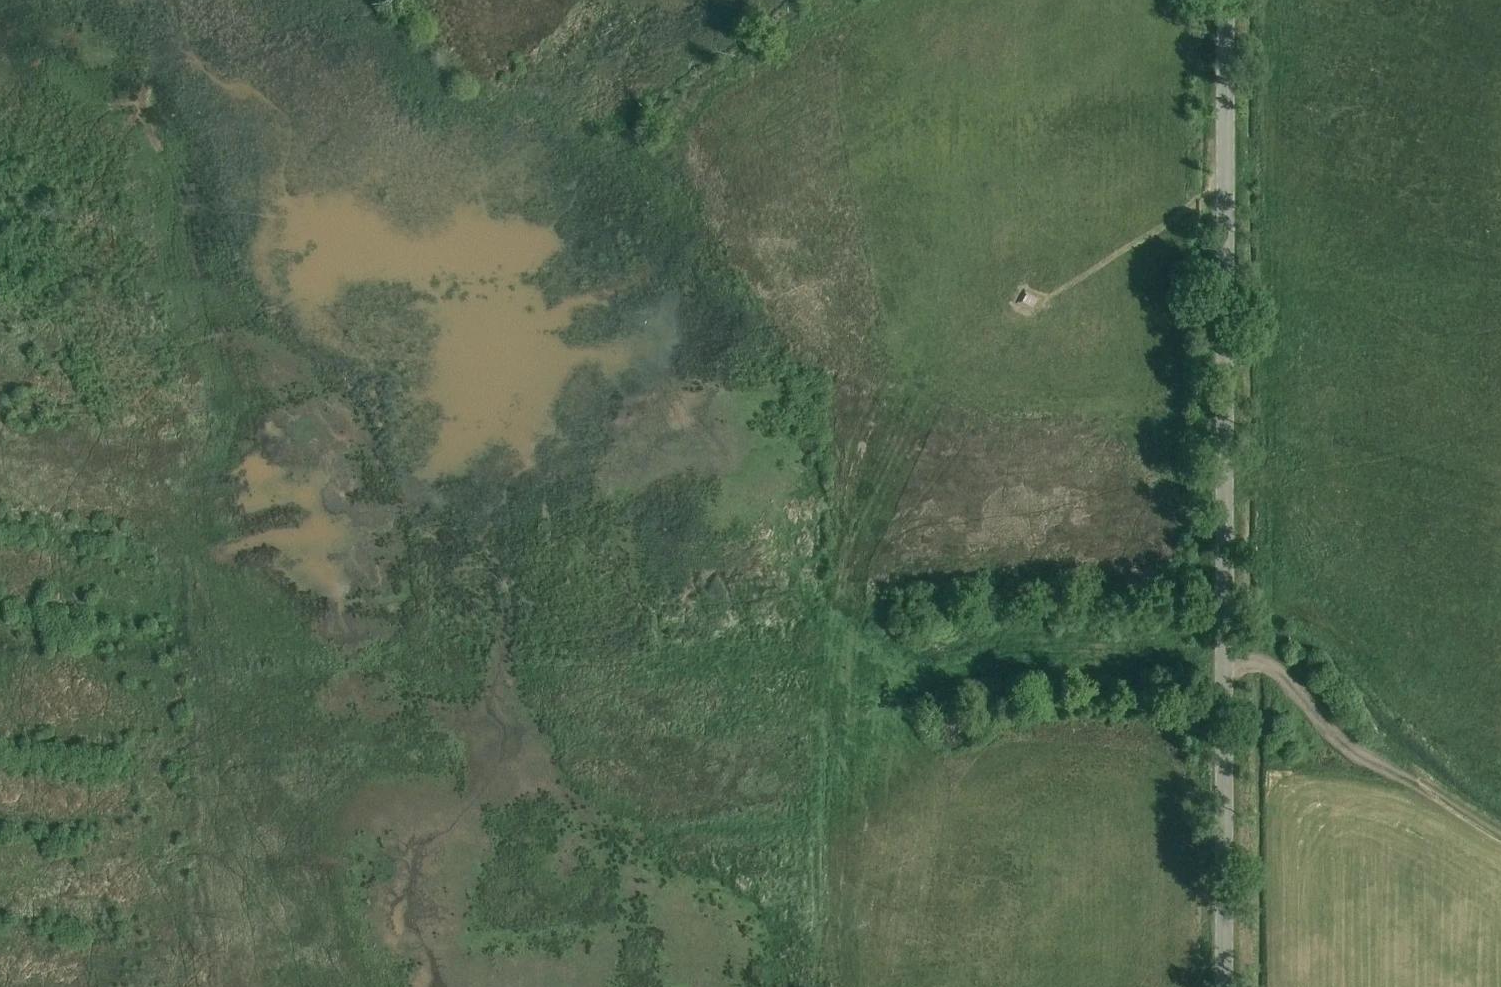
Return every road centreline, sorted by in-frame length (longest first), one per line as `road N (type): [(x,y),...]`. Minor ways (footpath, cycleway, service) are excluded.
road 1 (tertiary): [(1223,986),(1225,0)]
road 2 (track): [(1500,842),(1336,731),(1273,668),(1224,663)]

